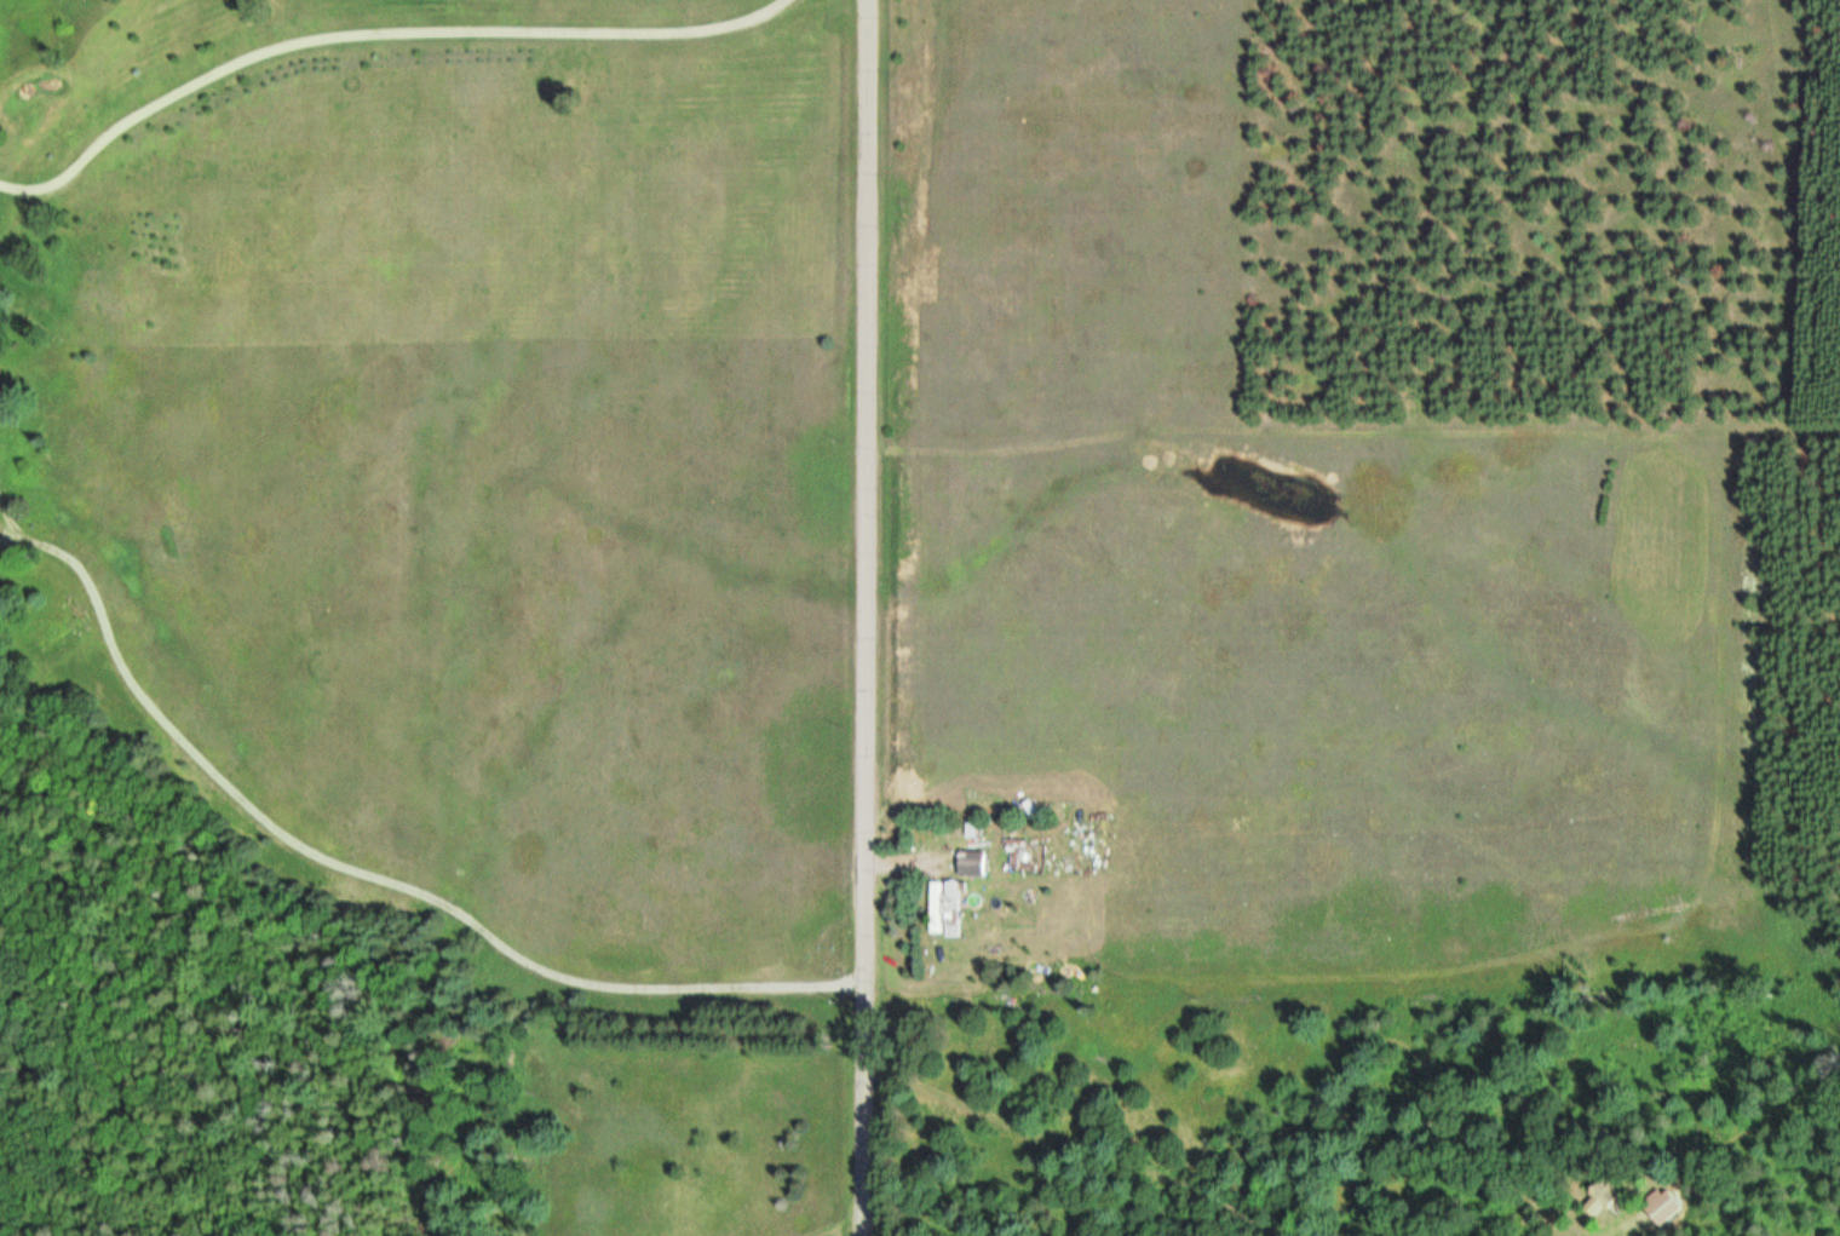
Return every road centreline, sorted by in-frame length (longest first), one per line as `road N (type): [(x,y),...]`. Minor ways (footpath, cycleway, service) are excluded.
road 1 (residential): [(871,0),(867,1235)]

